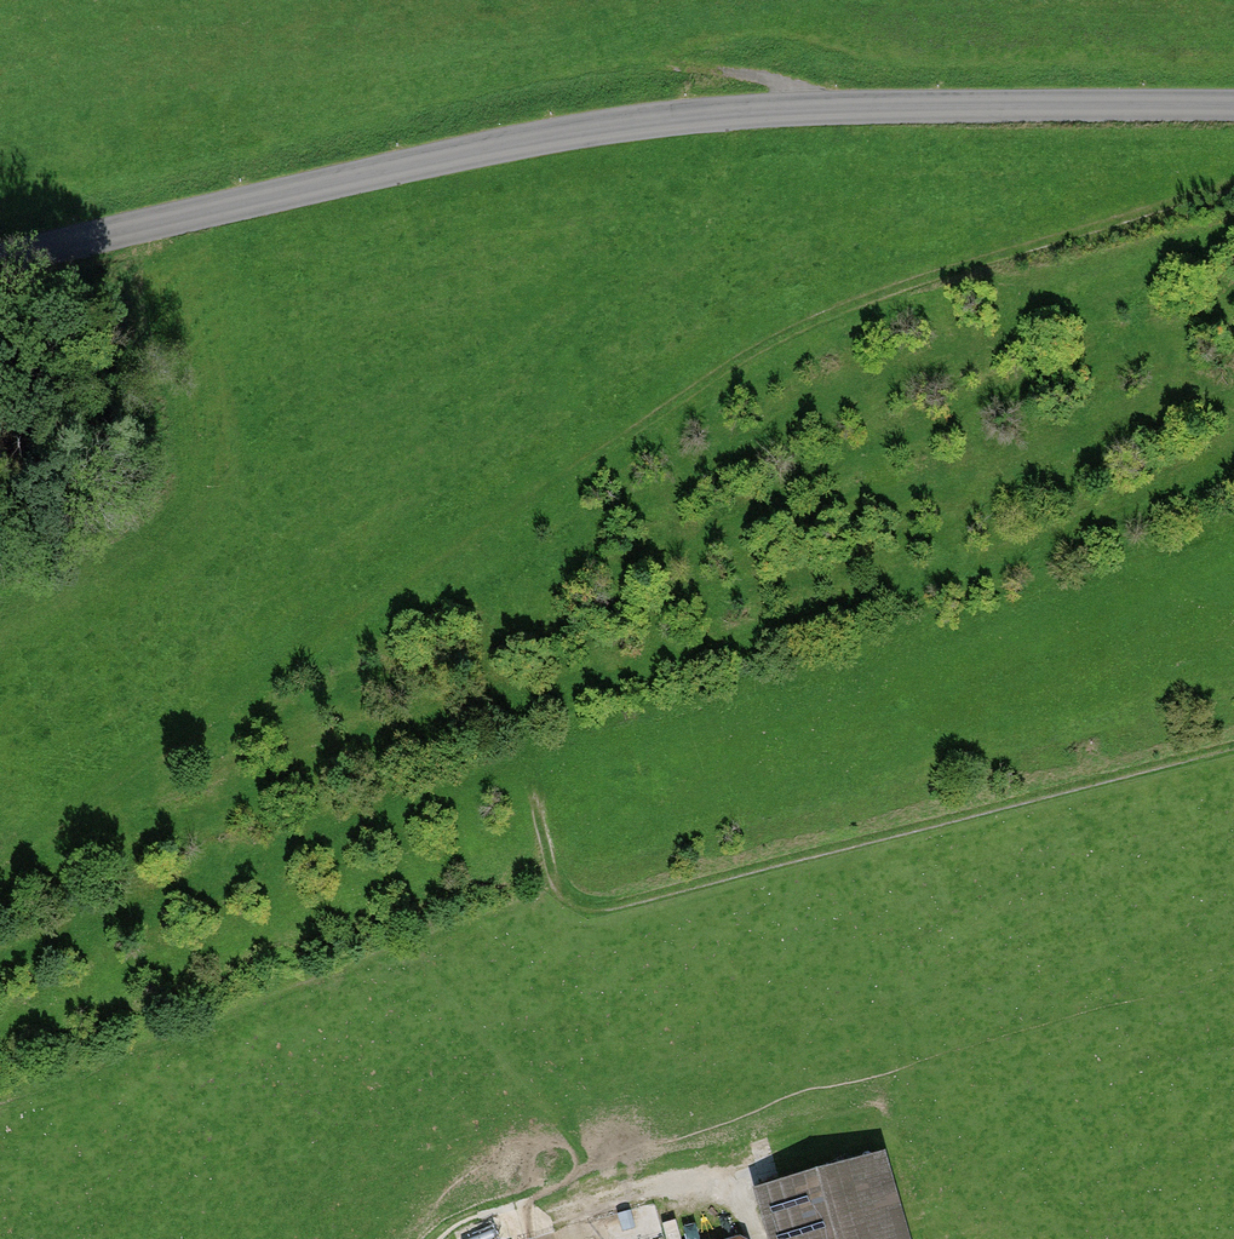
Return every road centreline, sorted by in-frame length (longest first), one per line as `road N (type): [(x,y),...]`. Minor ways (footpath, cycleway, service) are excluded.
road 1 (track): [(0,860),(823,315),(1233,182)]
road 2 (unclassified): [(1233,107),(711,114),(515,143),(0,261)]
road 3 (track): [(537,769),(564,881),(588,900),(618,906),(1233,745)]
road 4 (track): [(767,1238),(741,1190),(691,1185),(637,1192),(473,1238)]

